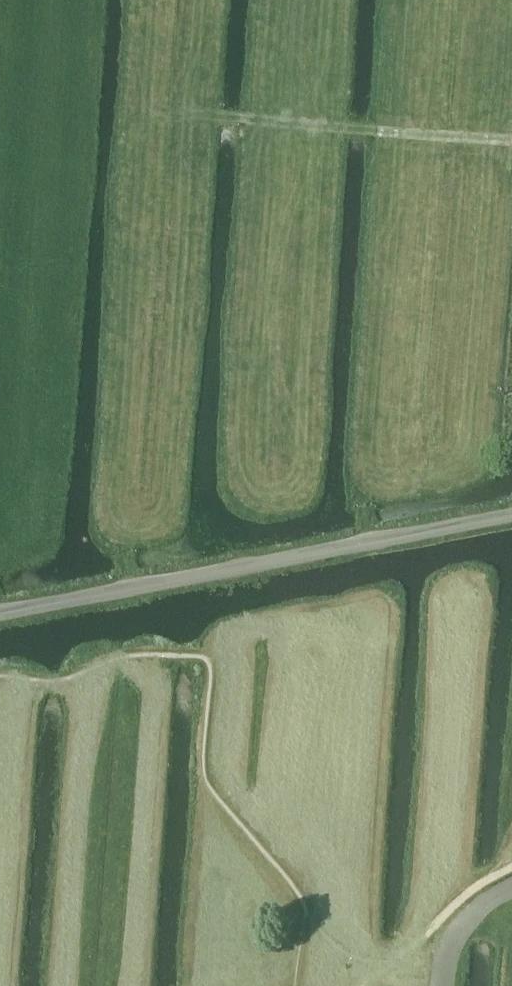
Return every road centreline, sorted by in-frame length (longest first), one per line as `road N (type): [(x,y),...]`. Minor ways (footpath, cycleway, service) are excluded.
road 1 (unclassified): [(0,612),(511,508)]
road 2 (track): [(154,111),(511,135)]

